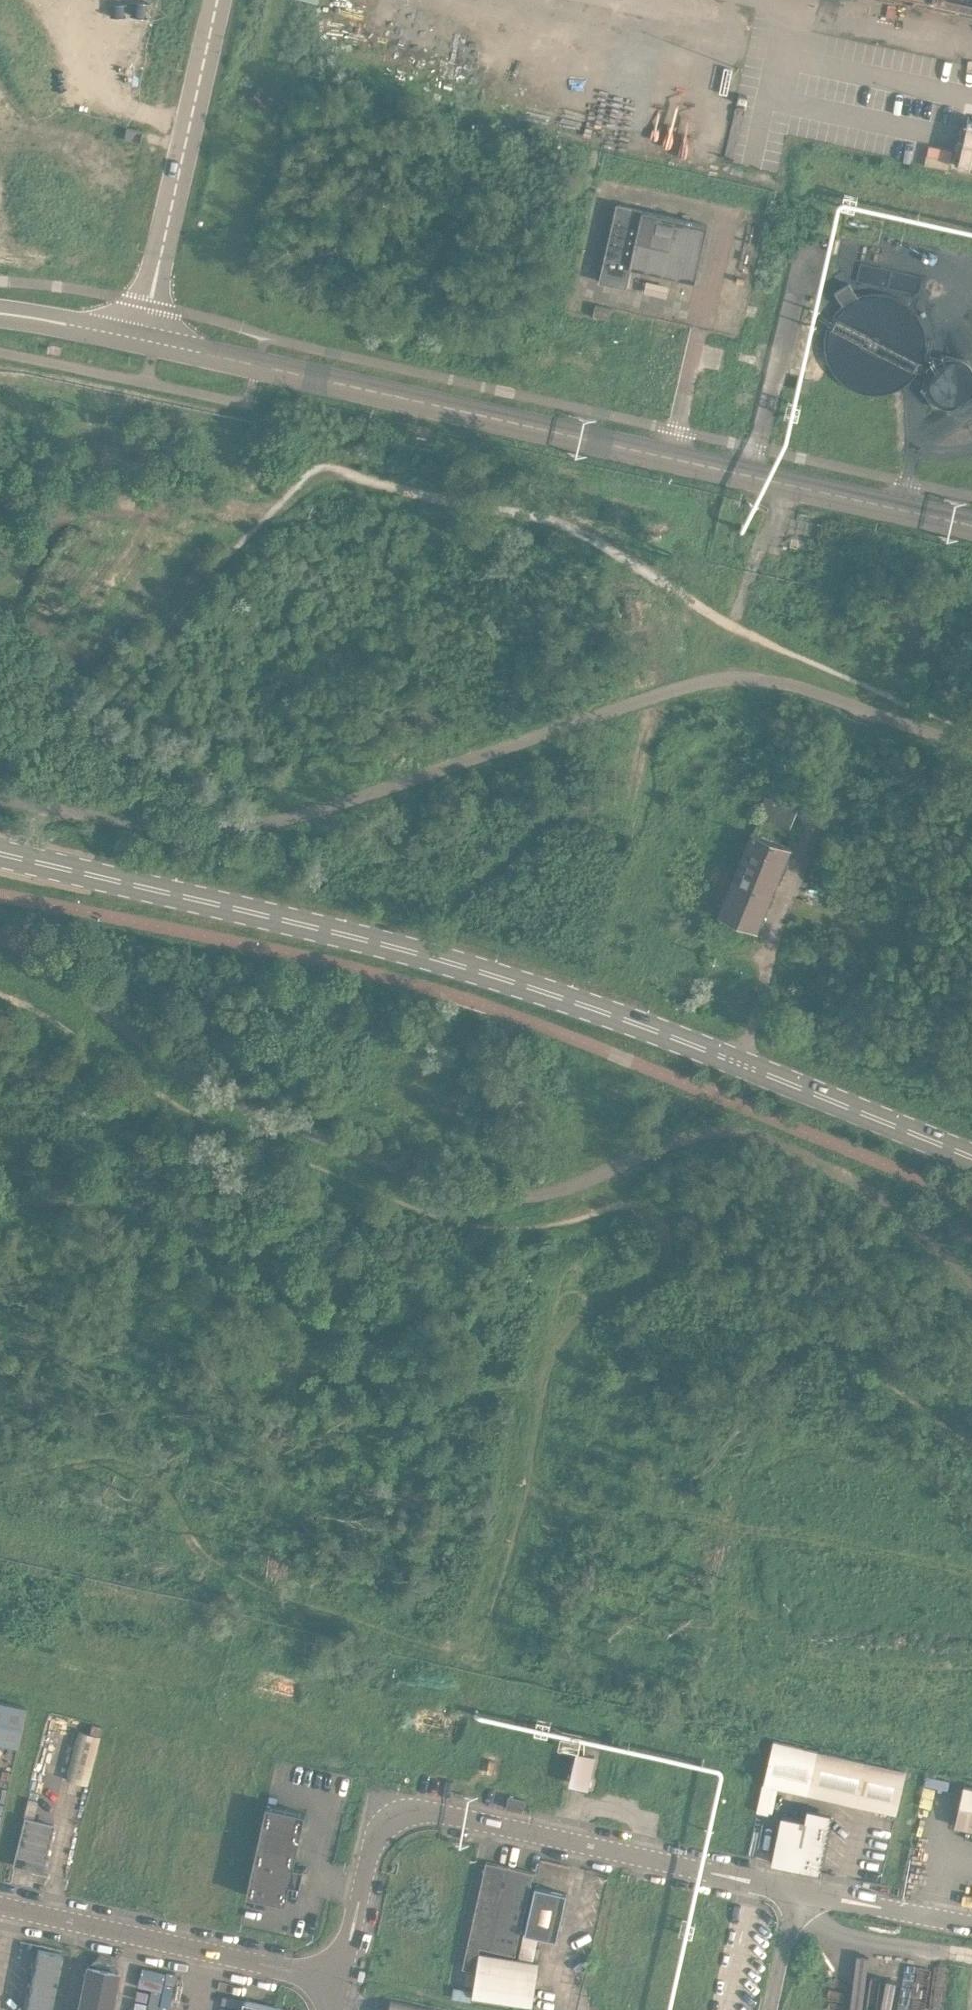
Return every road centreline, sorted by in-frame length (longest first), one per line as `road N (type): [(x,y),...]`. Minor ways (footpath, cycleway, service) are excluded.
road 1 (secondary): [(739,1063),(408,952),(0,852)]
road 2 (residential): [(739,1063),(779,929),(865,710)]
road 3 (secondary): [(971,1157),(739,1063)]

